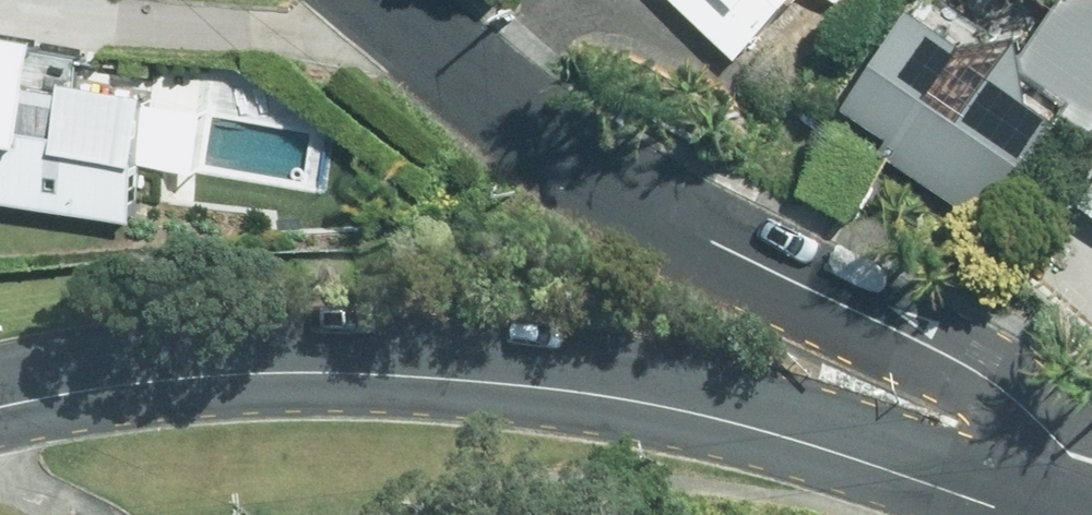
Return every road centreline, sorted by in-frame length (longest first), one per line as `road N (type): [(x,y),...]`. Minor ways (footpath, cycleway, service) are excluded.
road 1 (residential): [(0,409),(230,376),(482,382),(708,417),(1016,514)]
road 2 (residential): [(374,0),(509,113),(631,198),(988,381),(1070,458),(1091,500)]

